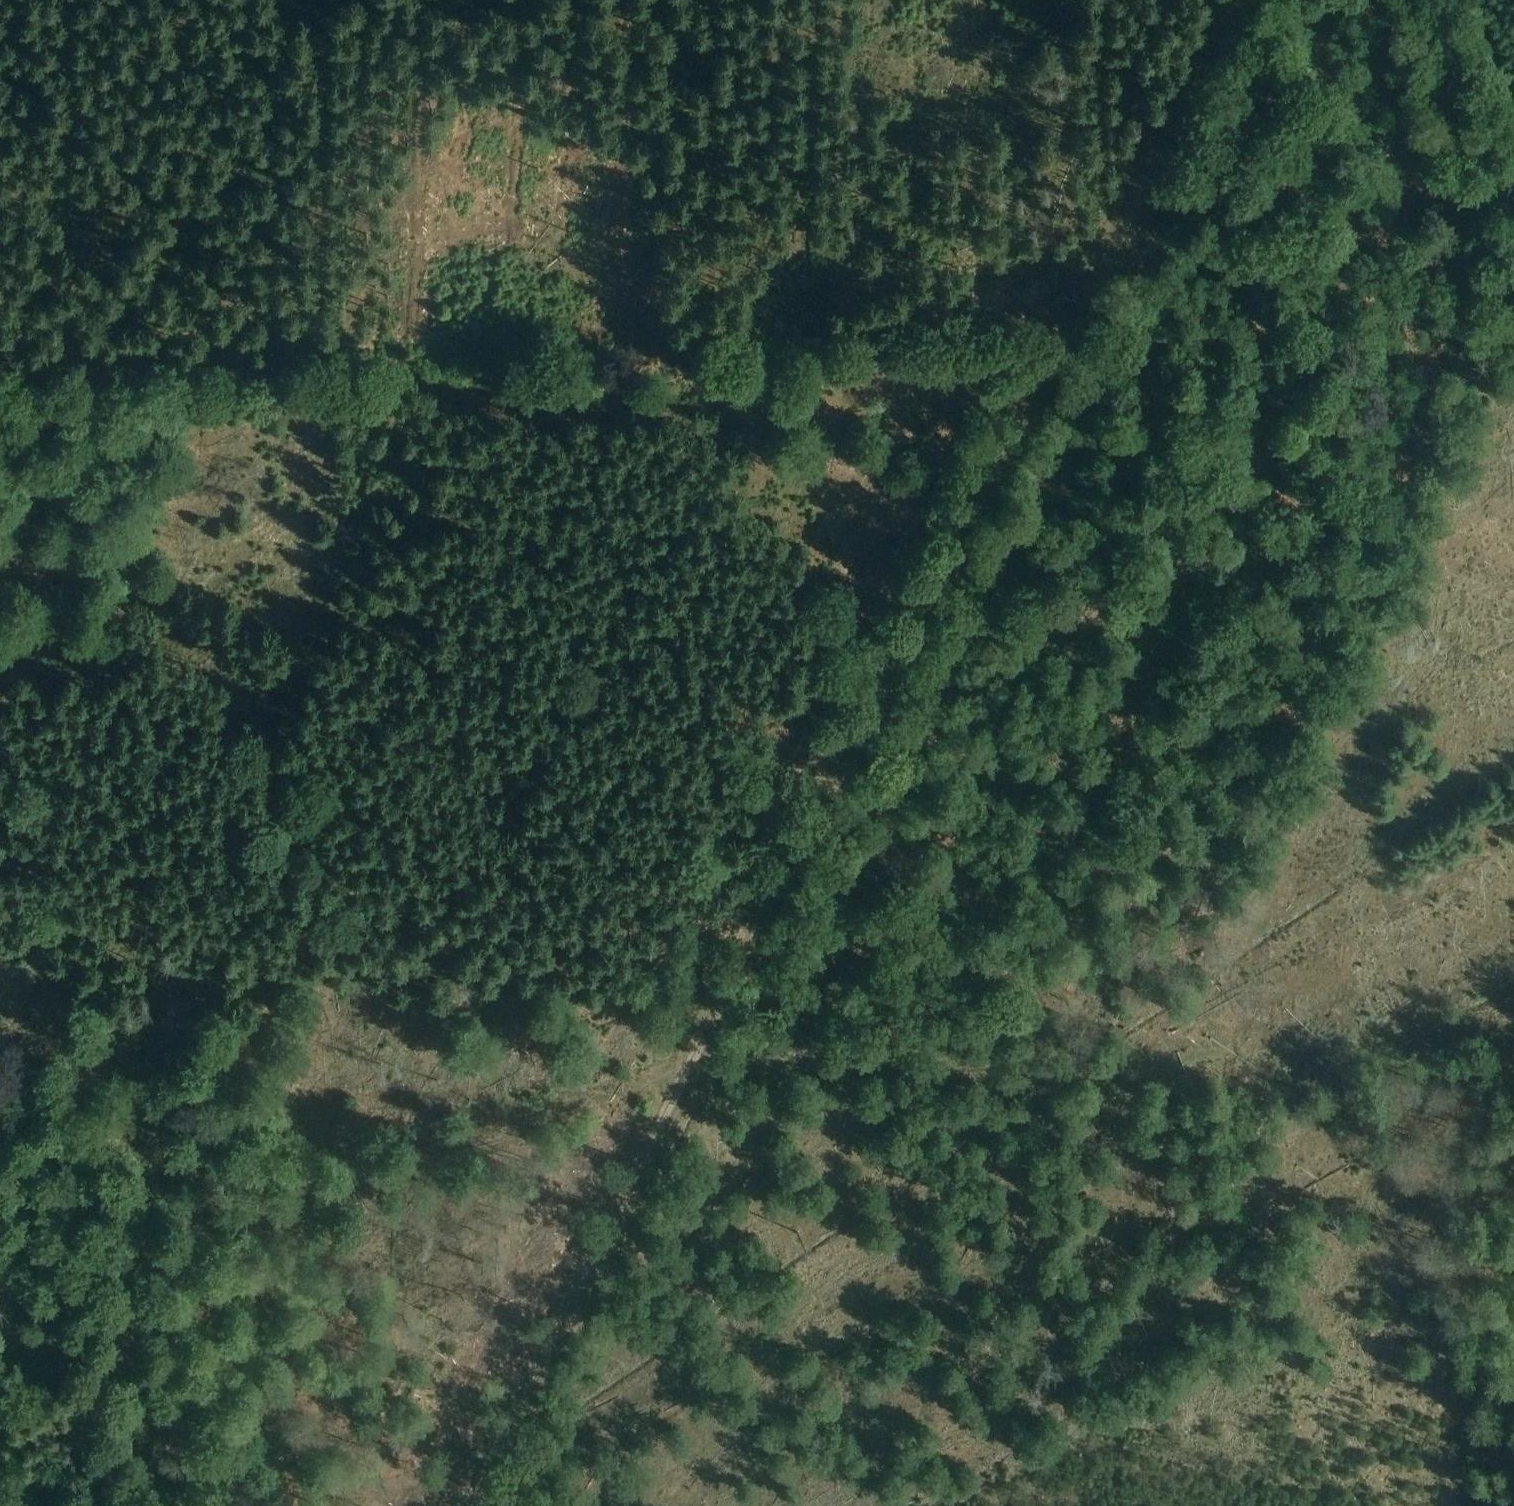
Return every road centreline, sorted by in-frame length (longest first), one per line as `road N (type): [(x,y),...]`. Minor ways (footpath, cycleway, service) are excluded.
road 1 (track): [(463,1505),(1244,0)]
road 2 (track): [(0,1304),(269,1201),(692,1065)]

